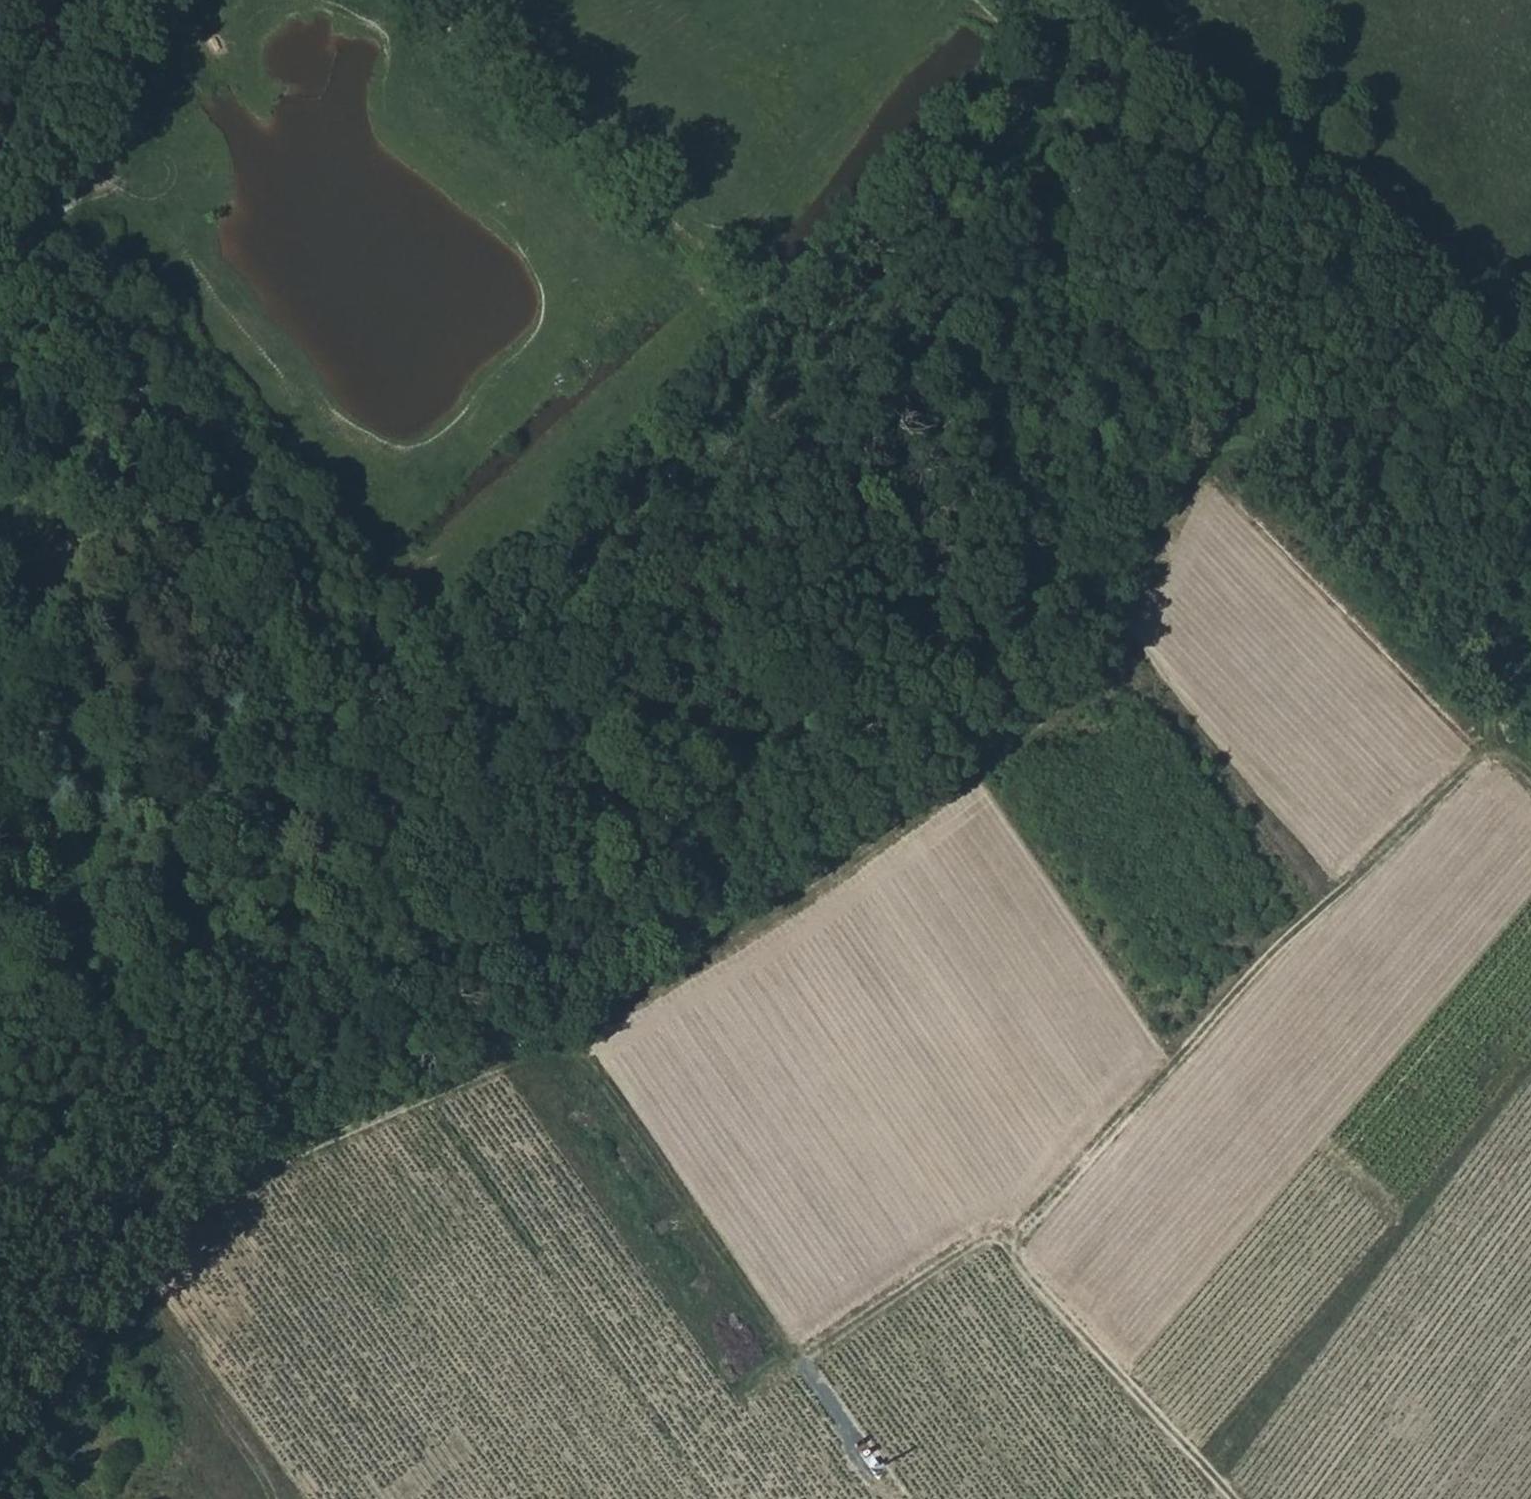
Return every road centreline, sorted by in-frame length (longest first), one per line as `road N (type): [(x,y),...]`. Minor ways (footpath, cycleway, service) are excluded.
road 1 (track): [(1239,1498),(1002,1225),(1071,1174),(1272,951),(1483,753),(1495,749),(1530,780)]
road 2 (track): [(1002,1225),(743,1394)]

